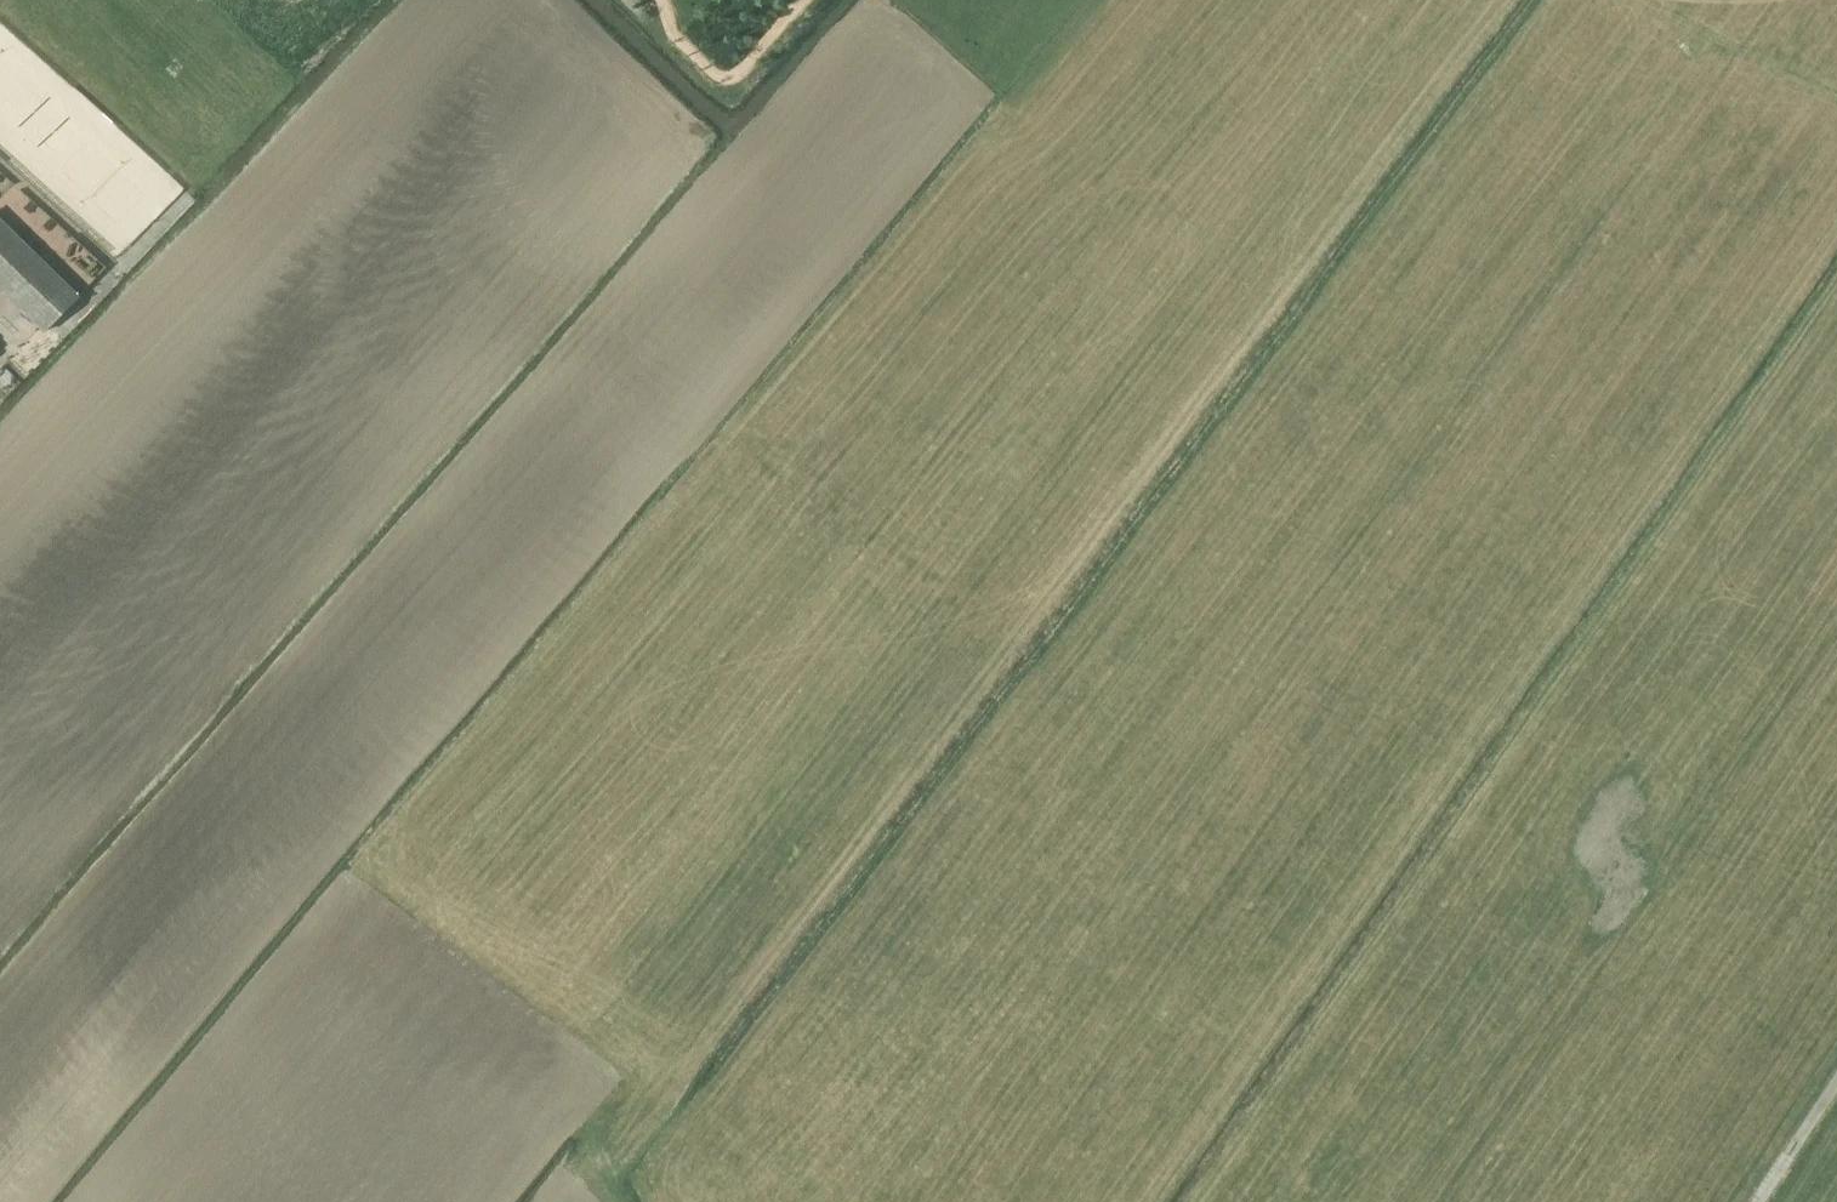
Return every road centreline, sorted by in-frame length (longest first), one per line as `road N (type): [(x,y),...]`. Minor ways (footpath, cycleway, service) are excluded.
road 1 (track): [(1654,0),(1836,95)]
road 2 (track): [(1836,1085),(1760,1201)]
road 3 (track): [(1198,83),(1289,0)]
road 4 (track): [(1769,296),(1836,195)]

